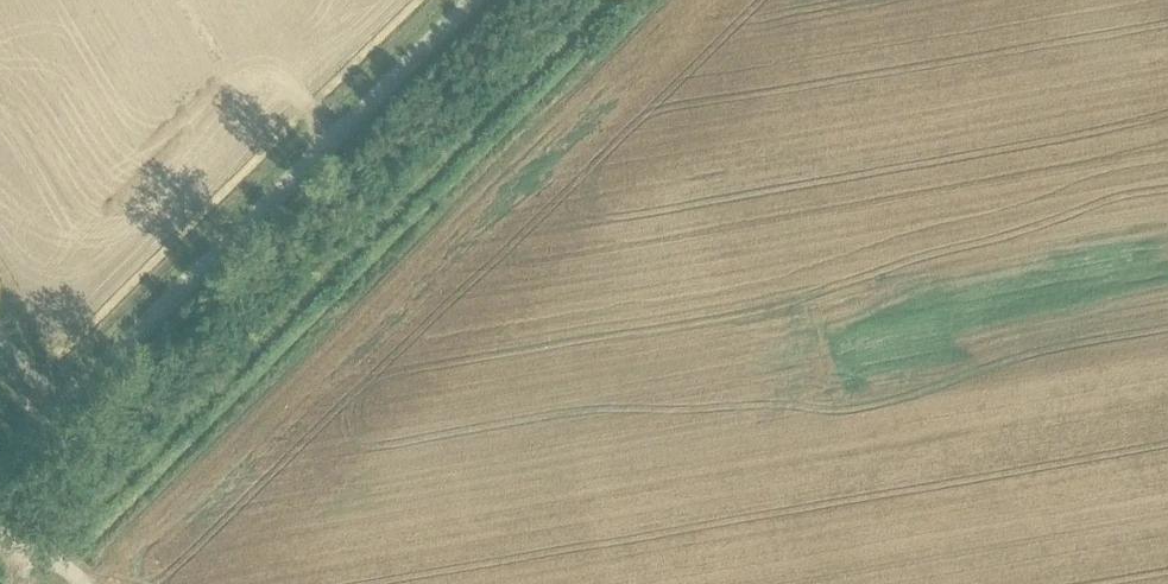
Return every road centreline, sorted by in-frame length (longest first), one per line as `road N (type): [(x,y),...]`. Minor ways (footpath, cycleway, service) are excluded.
road 1 (unclassified): [(0,457),(463,0)]

